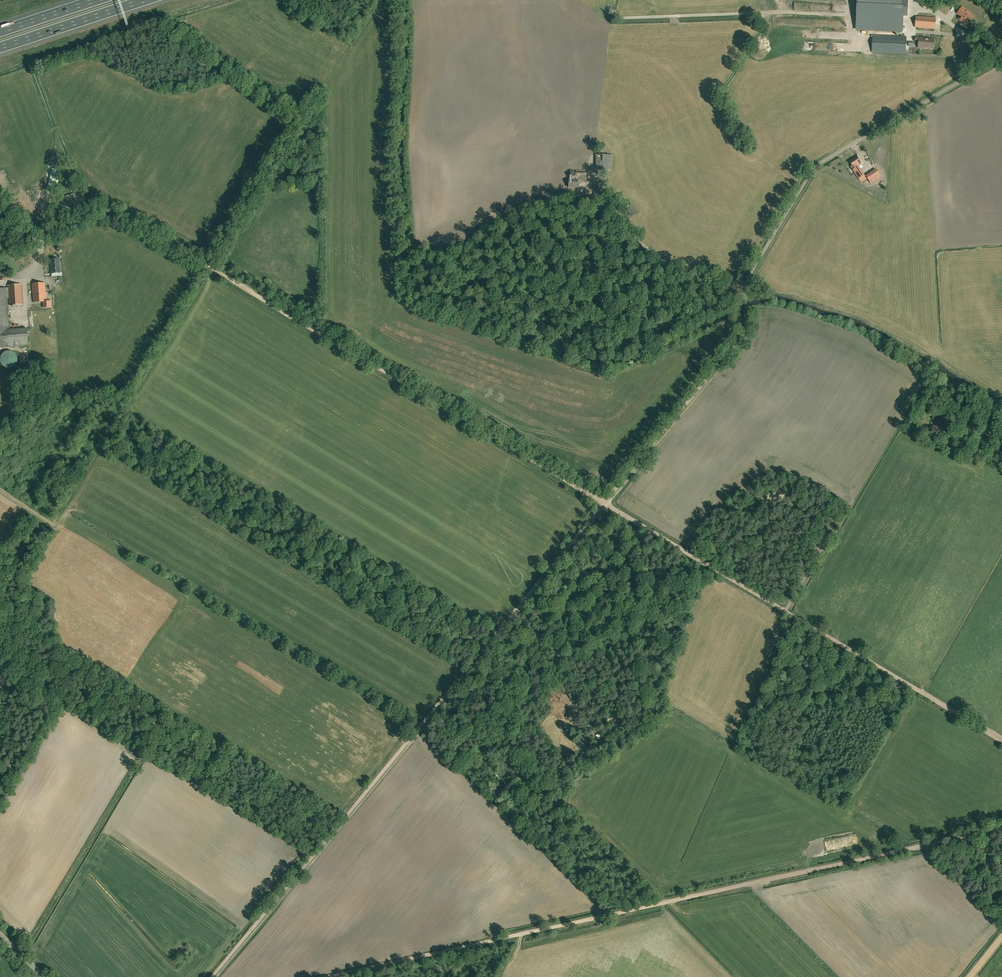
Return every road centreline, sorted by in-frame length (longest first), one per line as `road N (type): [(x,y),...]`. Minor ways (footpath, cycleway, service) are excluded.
road 1 (track): [(321,976),(1001,828)]
road 2 (track): [(212,976),(603,503)]
road 3 (track): [(603,503),(130,218),(71,226)]
road 4 (track): [(1001,742),(603,503)]
road 5 (unclassified): [(746,301),(744,287),(816,167),(1001,57)]
road 6 (track): [(603,503),(747,326),(750,312)]
road 7 (motorway): [(0,47),(144,0)]

